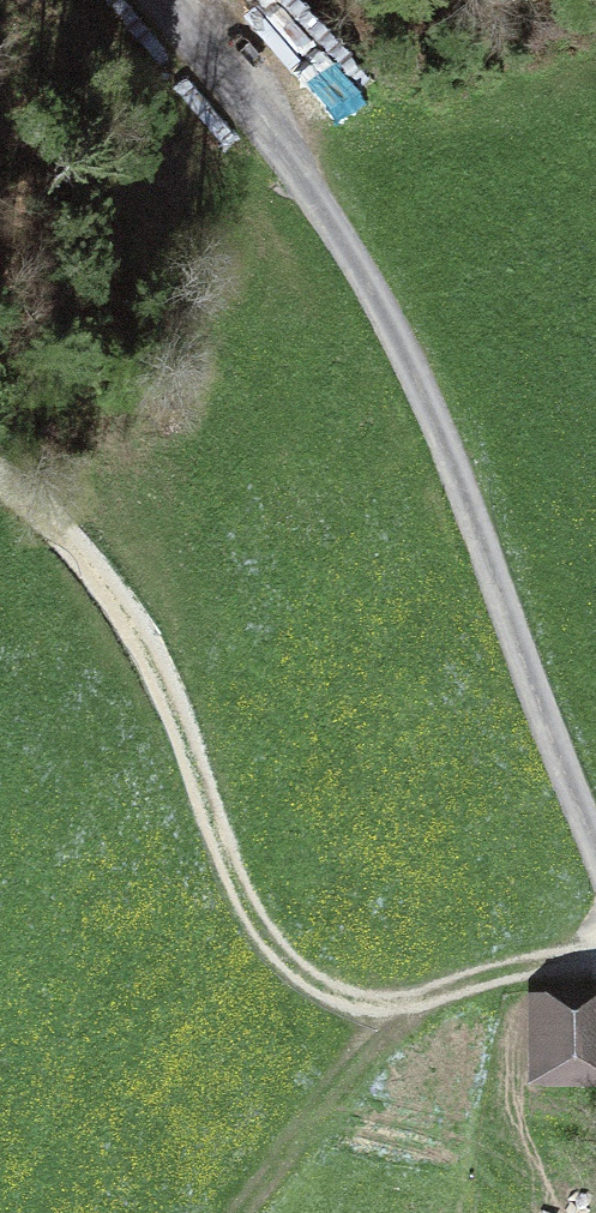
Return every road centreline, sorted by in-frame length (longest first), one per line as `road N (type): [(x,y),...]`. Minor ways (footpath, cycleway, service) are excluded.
road 1 (track): [(161,0),(266,127),(402,355),(595,842)]
road 2 (track): [(0,478),(61,530),(135,632),(191,747),(230,869),(258,926),(295,974),(321,995),(359,1008),(395,1006),(595,952)]

